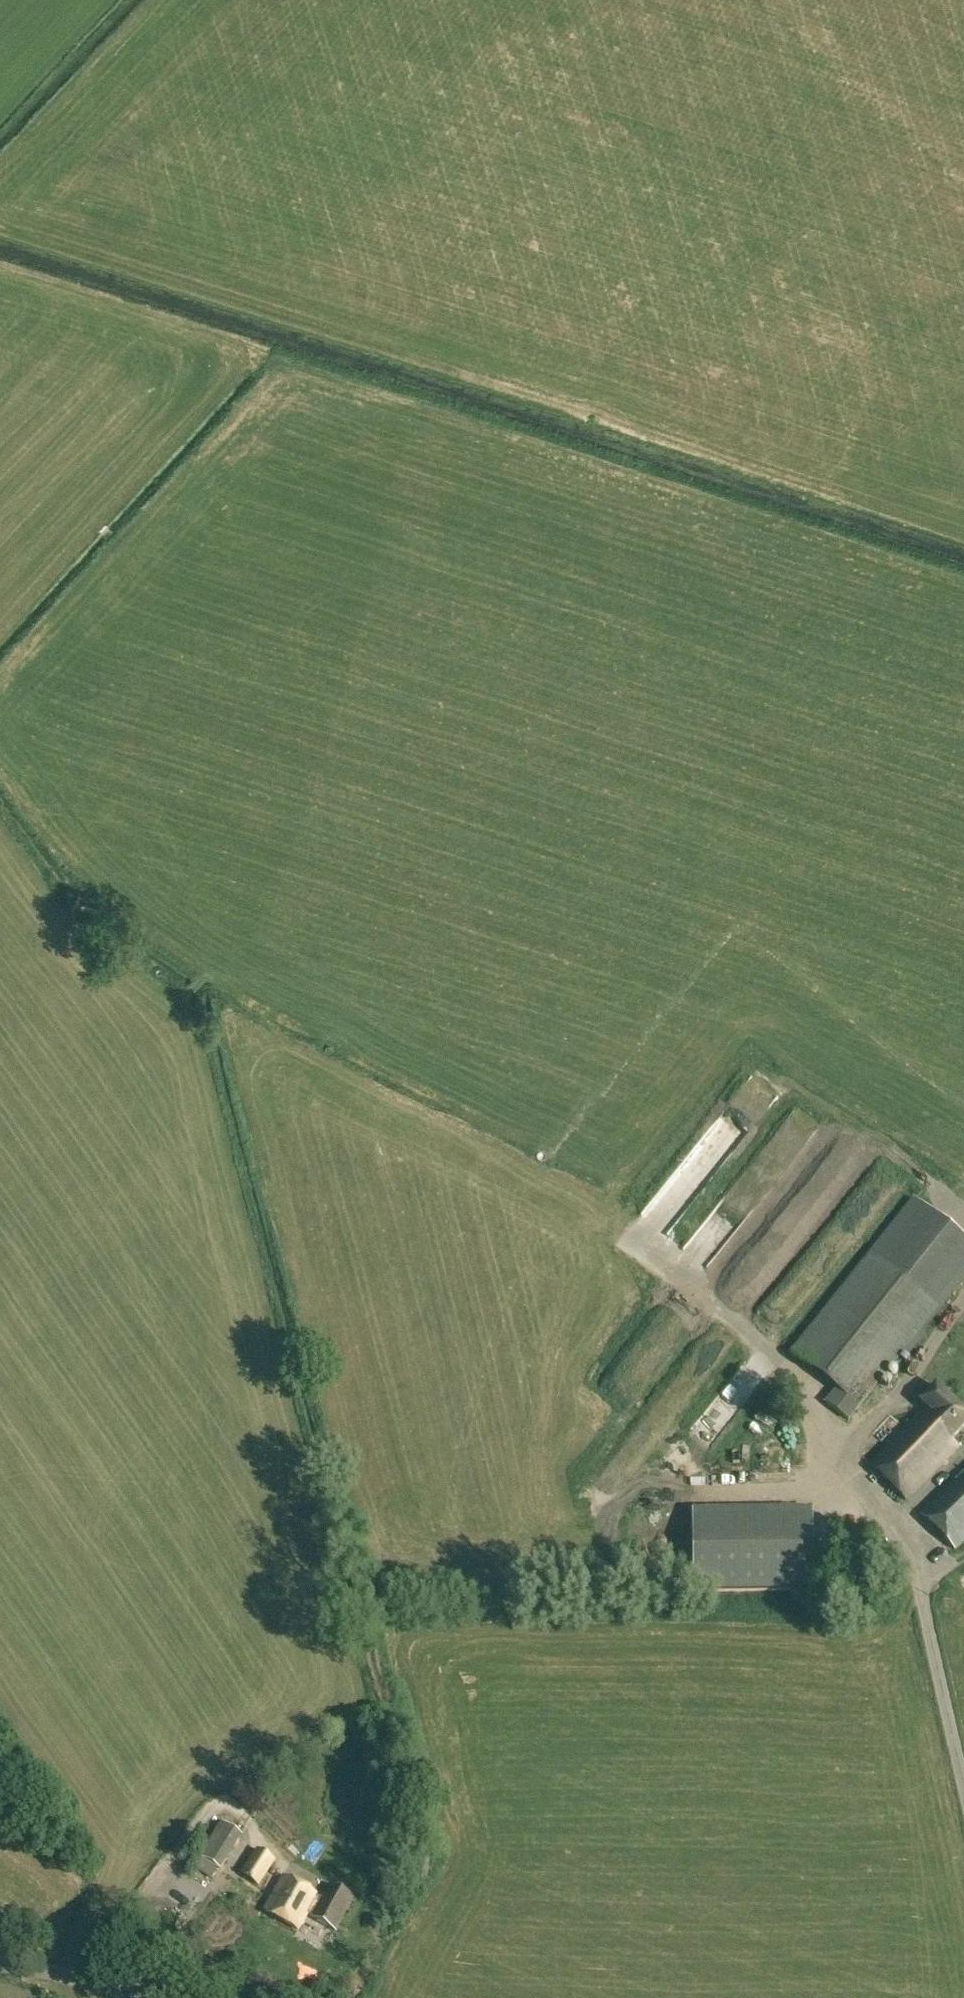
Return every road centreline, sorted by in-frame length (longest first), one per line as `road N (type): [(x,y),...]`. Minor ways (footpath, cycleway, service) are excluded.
road 1 (unclassified): [(138,1997),(0,1959)]

